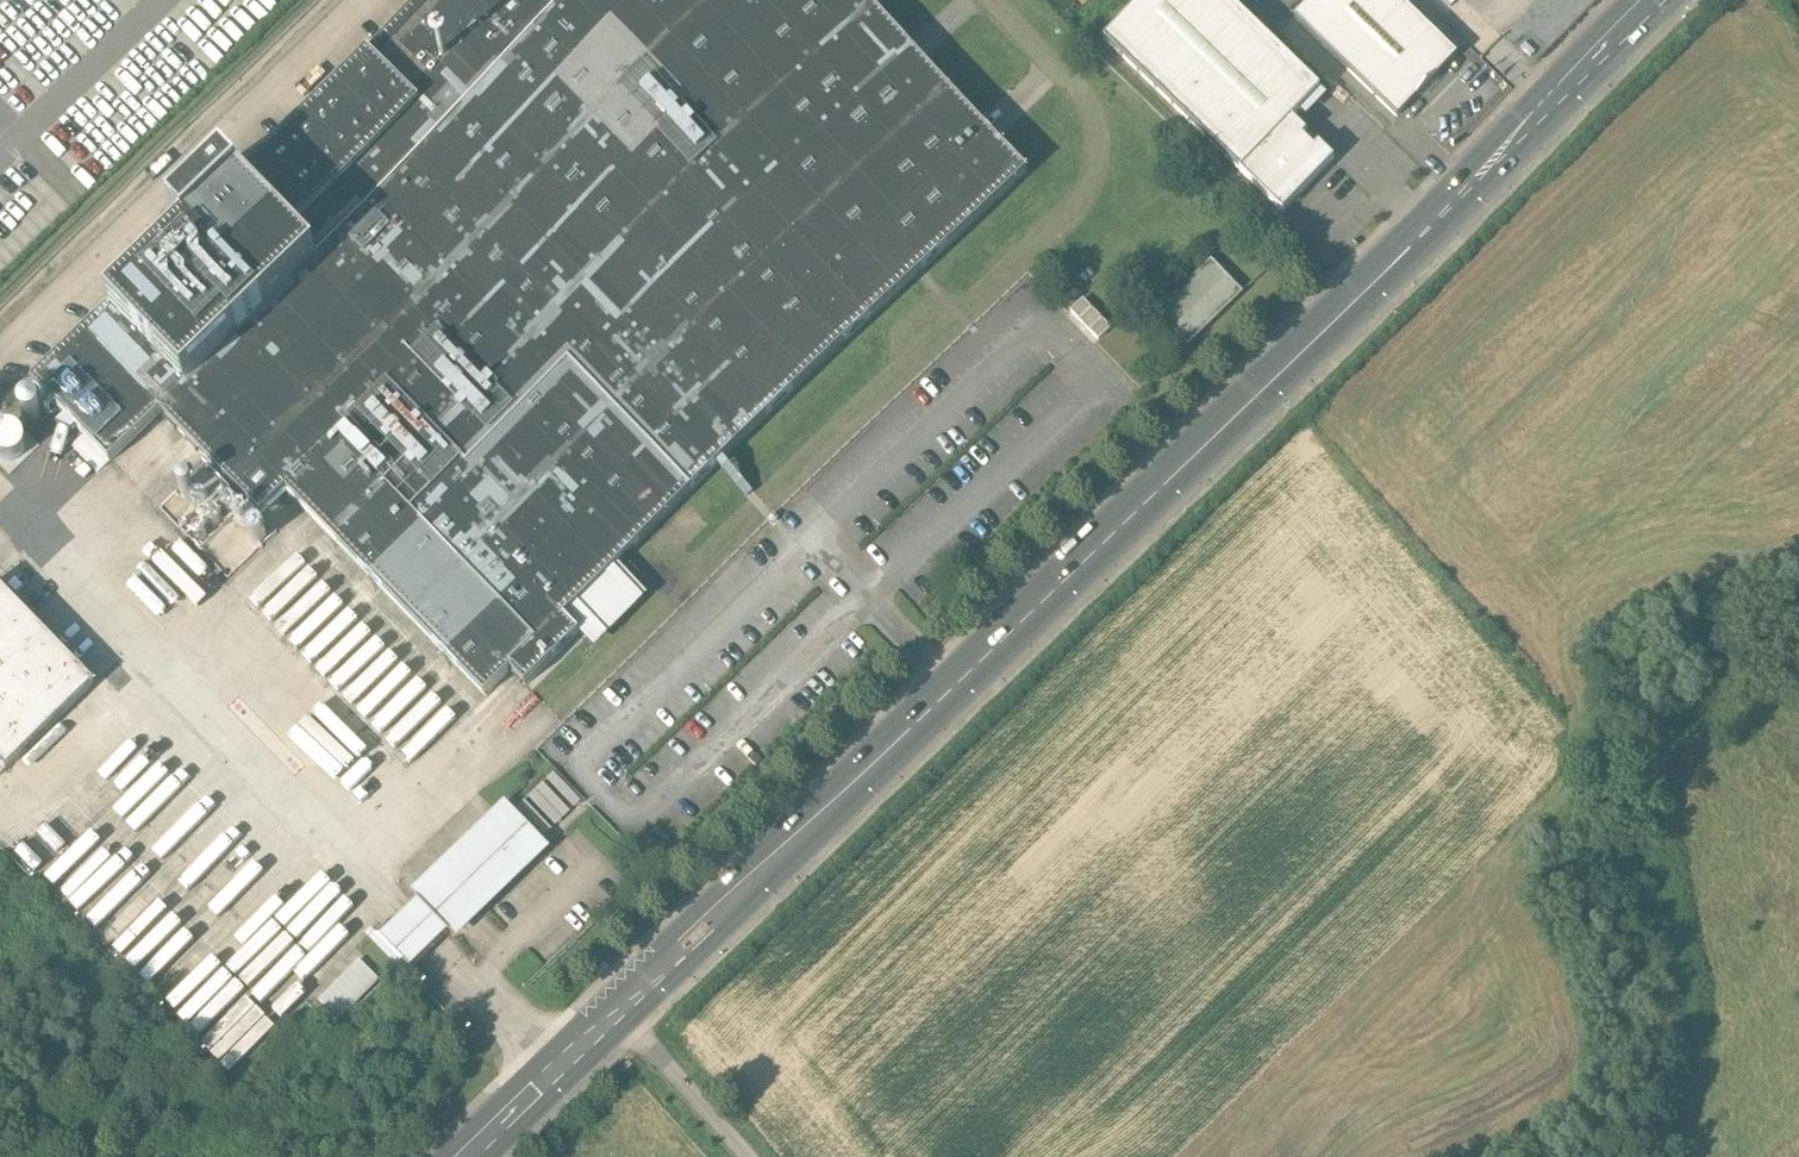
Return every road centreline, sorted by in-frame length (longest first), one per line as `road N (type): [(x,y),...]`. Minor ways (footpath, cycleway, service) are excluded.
road 1 (secondary): [(472,1156),(1653,0)]

